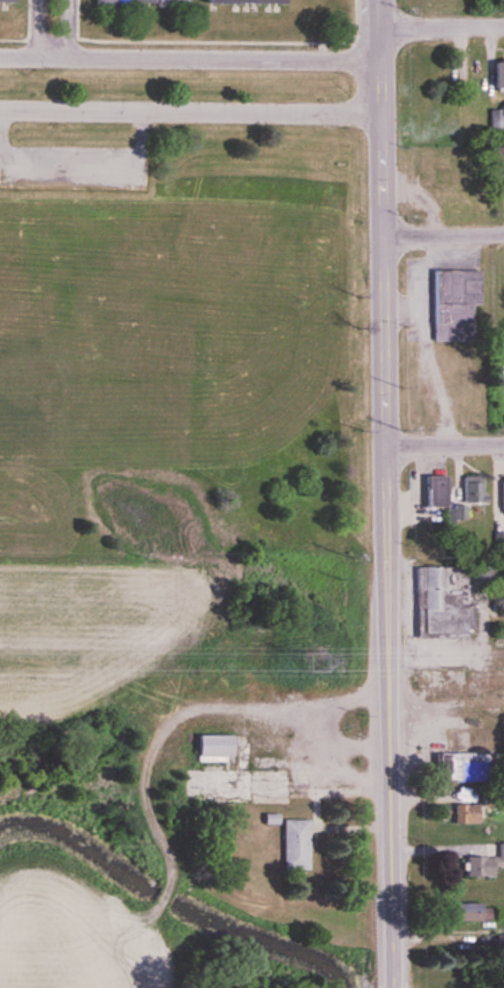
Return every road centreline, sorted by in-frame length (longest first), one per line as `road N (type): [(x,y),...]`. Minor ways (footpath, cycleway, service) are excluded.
road 1 (primary): [(386,447),(393,987)]
road 2 (primary): [(382,0),(386,447)]
road 3 (residential): [(0,58),(383,63)]
road 4 (residential): [(0,110),(382,115)]
road 5 (residential): [(503,26),(382,28)]
road 6 (residential): [(503,236),(383,237)]

